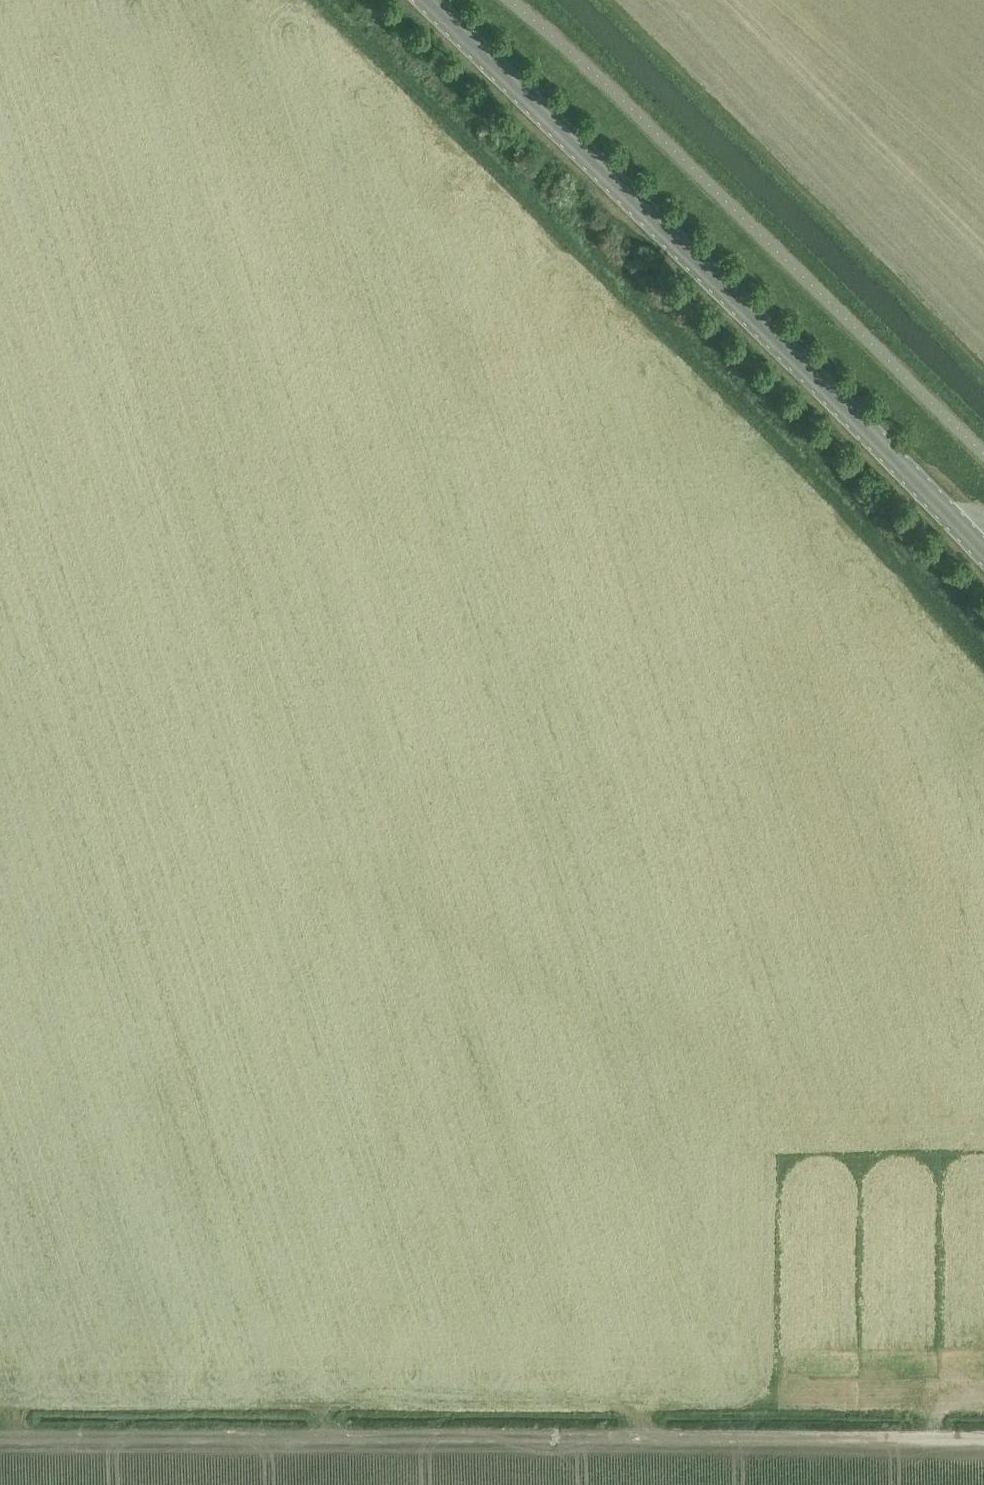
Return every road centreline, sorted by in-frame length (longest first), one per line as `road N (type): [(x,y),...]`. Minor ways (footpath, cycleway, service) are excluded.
road 1 (track): [(983,1442),(0,1440)]
road 2 (secondary): [(983,556),(426,0)]

